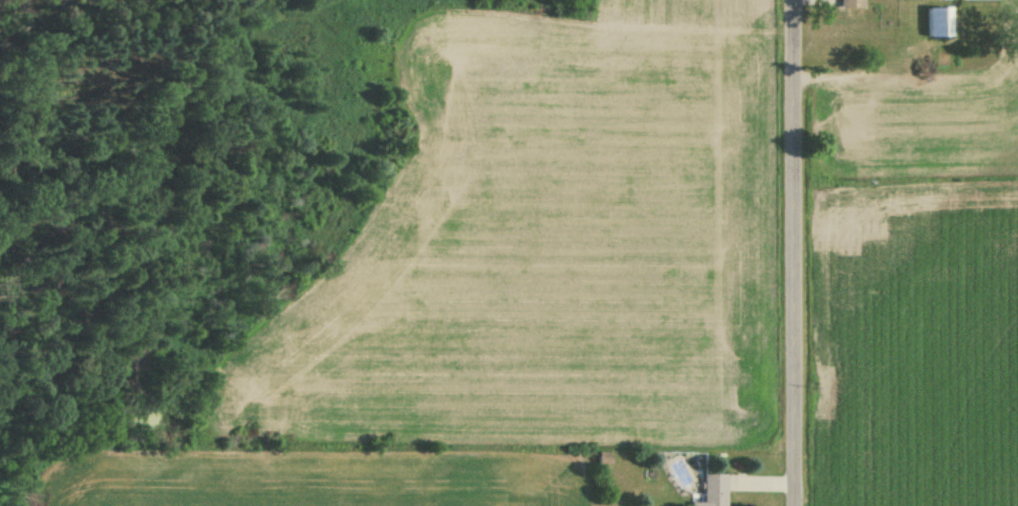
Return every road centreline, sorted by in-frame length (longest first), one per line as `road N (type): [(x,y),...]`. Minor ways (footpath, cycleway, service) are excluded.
road 1 (residential): [(797,505),(794,0)]

